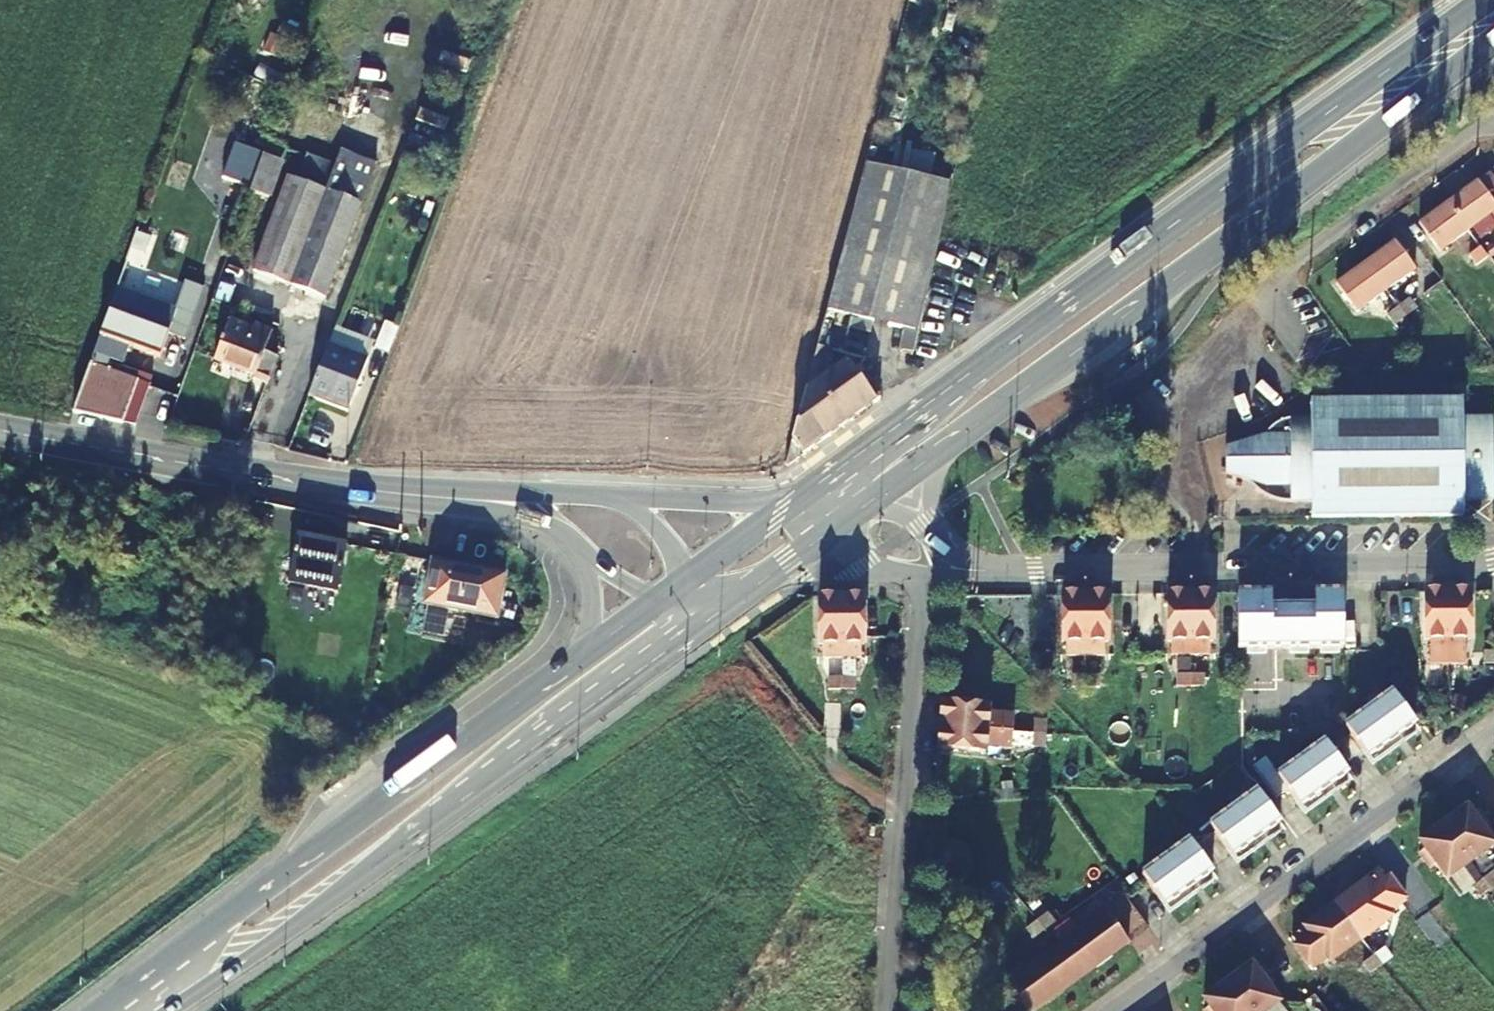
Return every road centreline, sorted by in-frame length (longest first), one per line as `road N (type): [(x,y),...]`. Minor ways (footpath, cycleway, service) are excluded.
road 1 (primary): [(1487,0),(790,504)]
road 2 (primary): [(131,1010),(276,937),(705,622)]
road 3 (primary): [(945,449),(1493,45)]
road 4 (primary): [(587,652),(233,908),(129,1010)]
road 5 (residential): [(1094,1010),(1493,727)]
road 6 (residential): [(1035,576),(1467,569),(1493,562)]
road 7 (residential): [(919,580),(885,1010)]
road 8 (tertiary): [(0,432),(413,495)]
road 9 (residential): [(1493,125),(1267,282),(1314,344)]
road 10 (tertiary): [(604,493),(413,495)]
road 11 (tertiary): [(790,504),(604,493)]
road 12 (tertiary): [(413,495),(507,511),(555,531),(582,554)]
road 13 (primary): [(705,622),(823,537)]
road 14 (primary): [(790,504),(688,578)]
road 15 (tertiary): [(1035,576),(959,557),(926,524)]
road 16 (tertiary): [(688,578),(663,535),(604,493)]

